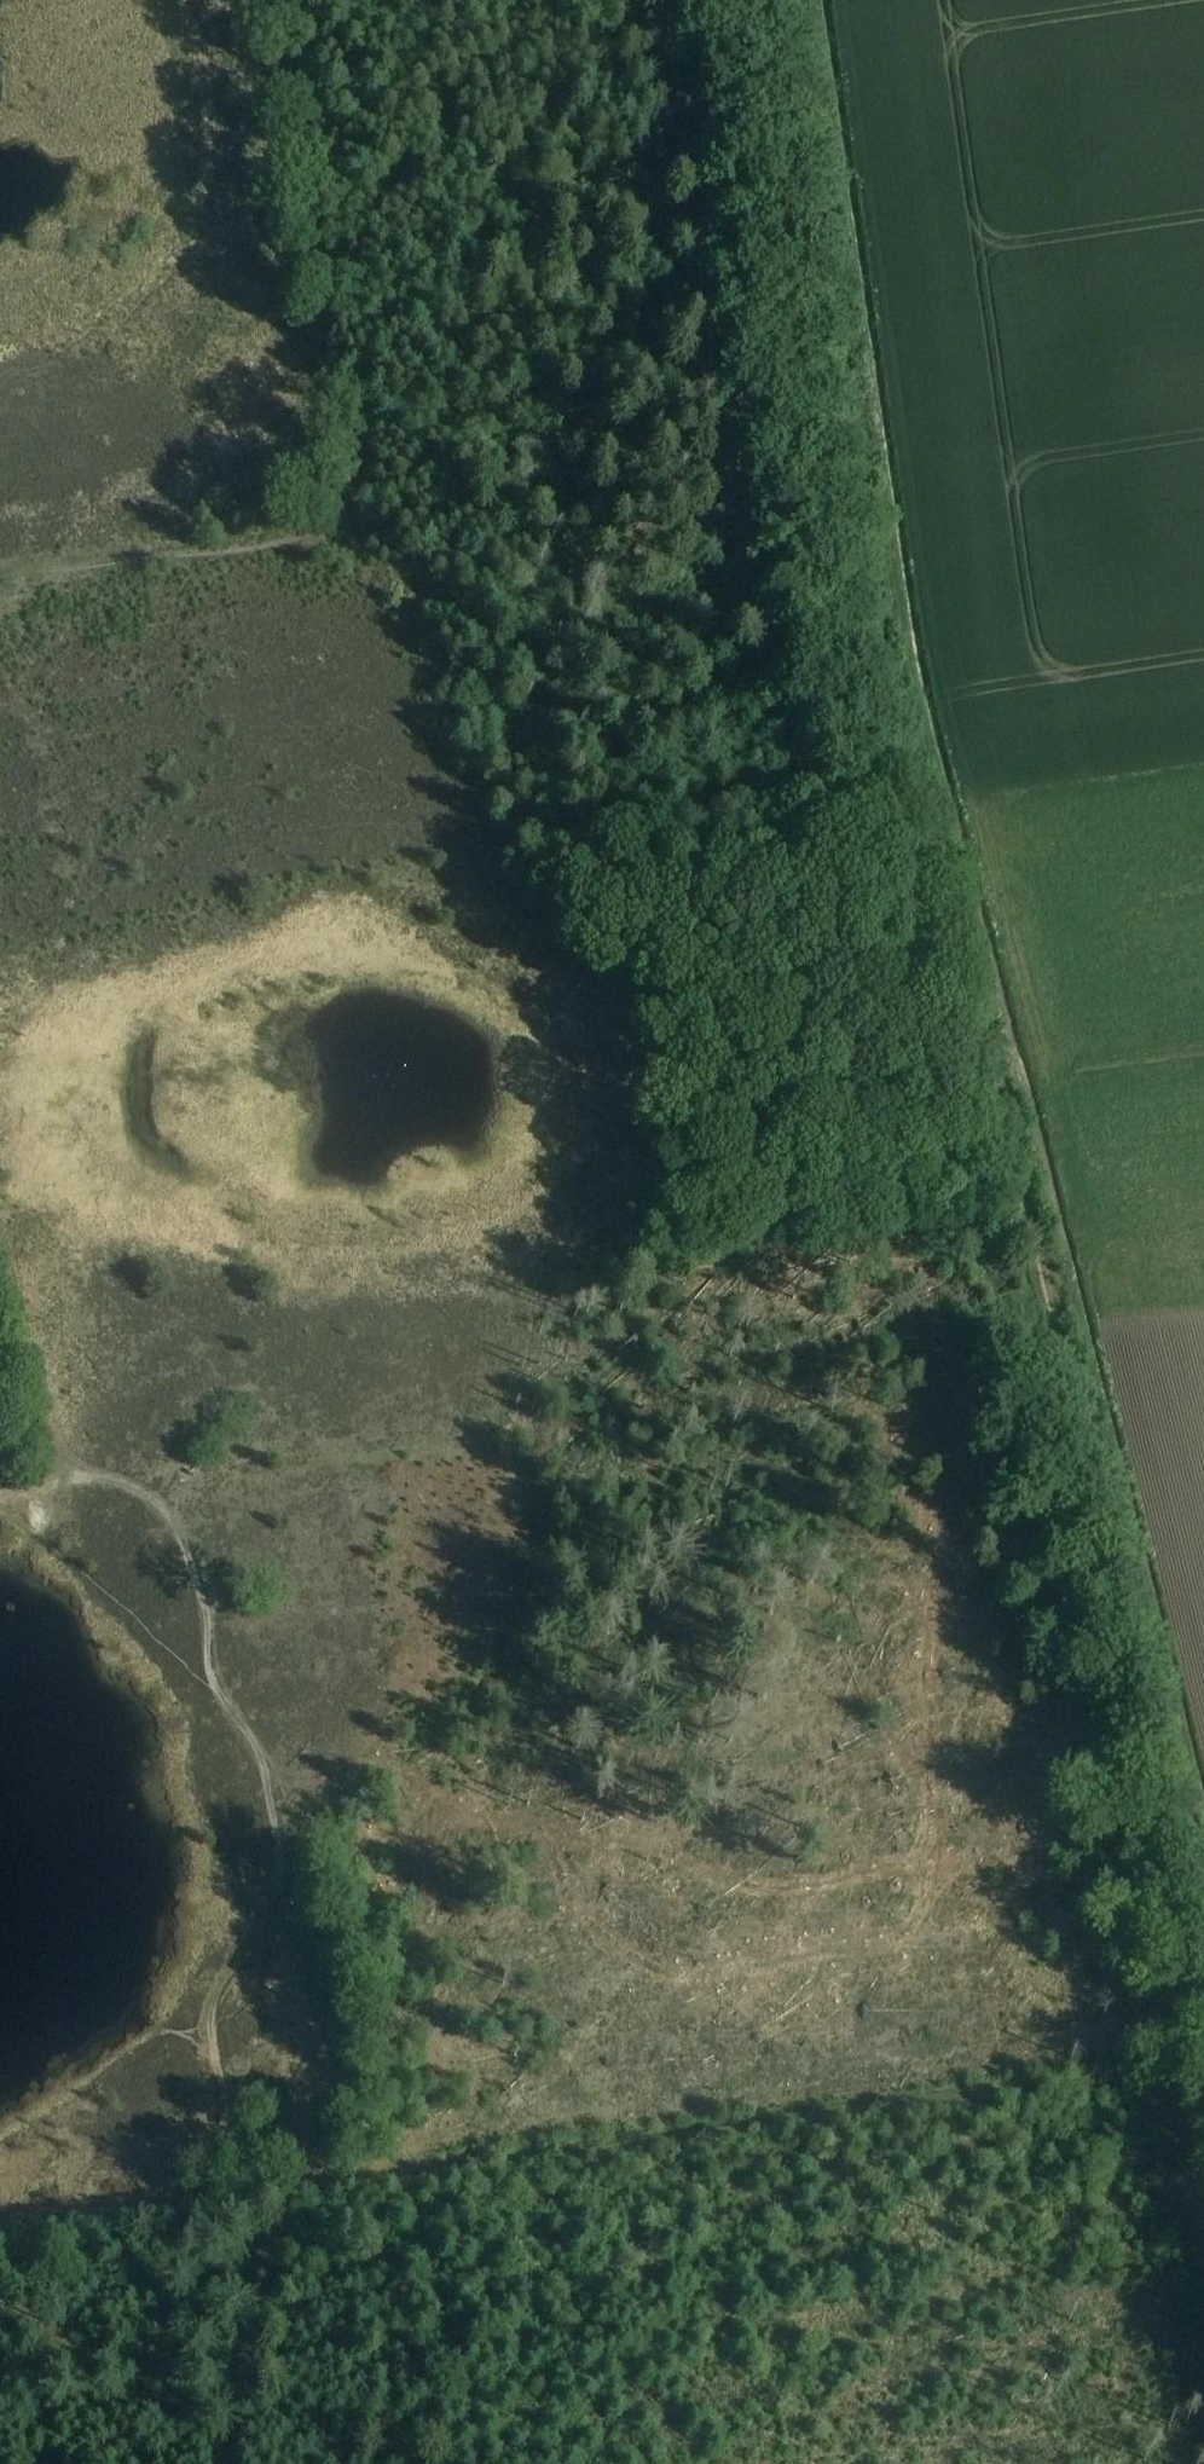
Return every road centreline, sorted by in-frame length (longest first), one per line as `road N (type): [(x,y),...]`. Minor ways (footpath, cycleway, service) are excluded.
road 1 (track): [(0,585),(347,542),(271,0)]
road 2 (track): [(400,2174),(1203,2068)]
road 3 (track): [(485,2463),(400,2174),(235,2195)]
road 4 (track): [(785,0),(842,395)]
road 5 (track): [(235,2195),(0,2225)]
road 6 (track): [(0,1278),(54,1482)]

